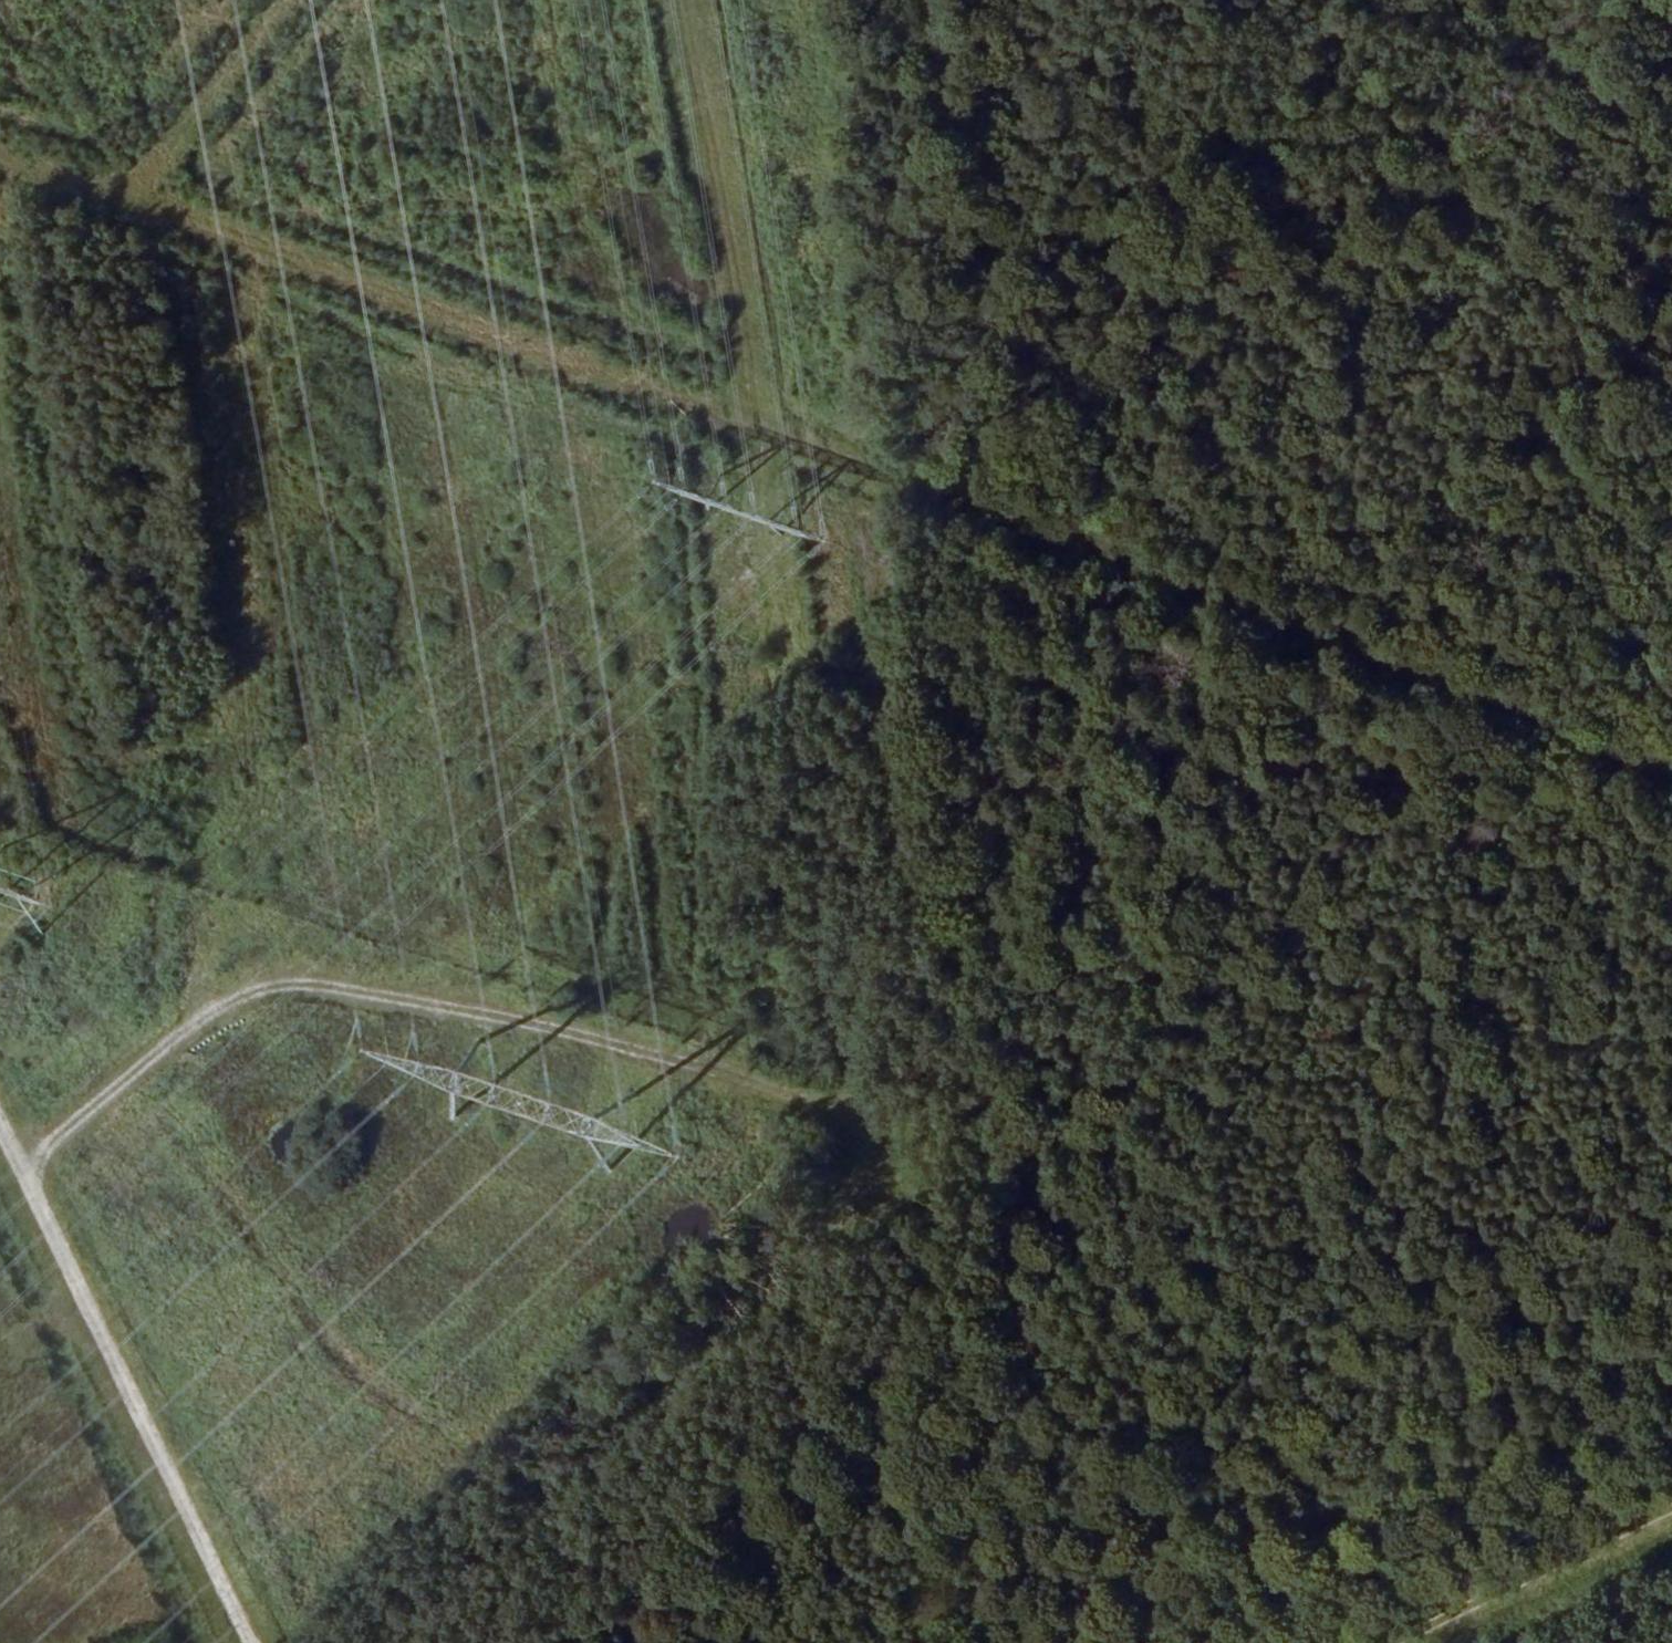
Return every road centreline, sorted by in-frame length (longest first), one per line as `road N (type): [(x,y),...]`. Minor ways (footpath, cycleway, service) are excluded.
road 1 (track): [(0,1084),(261,1642)]
road 2 (track): [(1388,1642),(1671,1505)]

